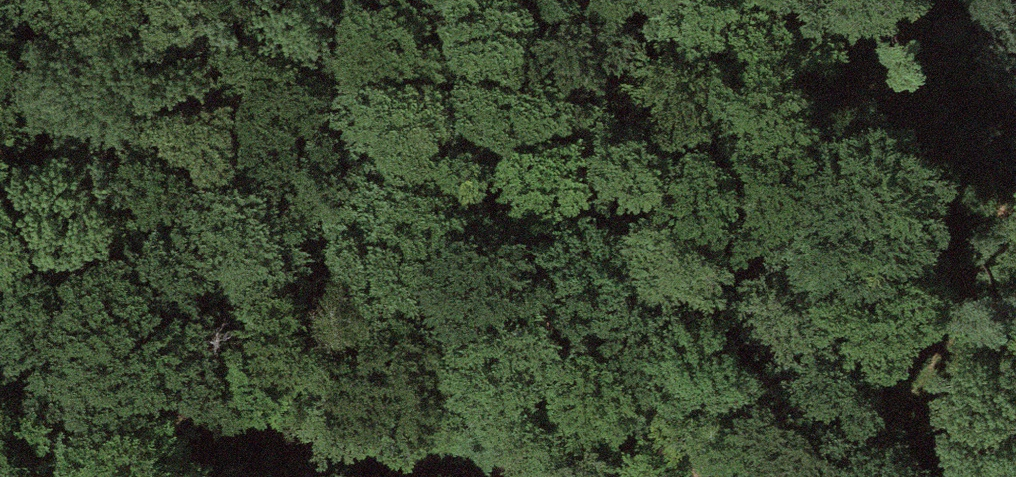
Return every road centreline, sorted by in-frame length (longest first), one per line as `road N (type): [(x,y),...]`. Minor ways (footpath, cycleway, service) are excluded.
road 1 (track): [(0,368),(513,458),(678,426),(1003,431),(1015,423)]
road 2 (track): [(179,0),(464,343),(594,476)]

